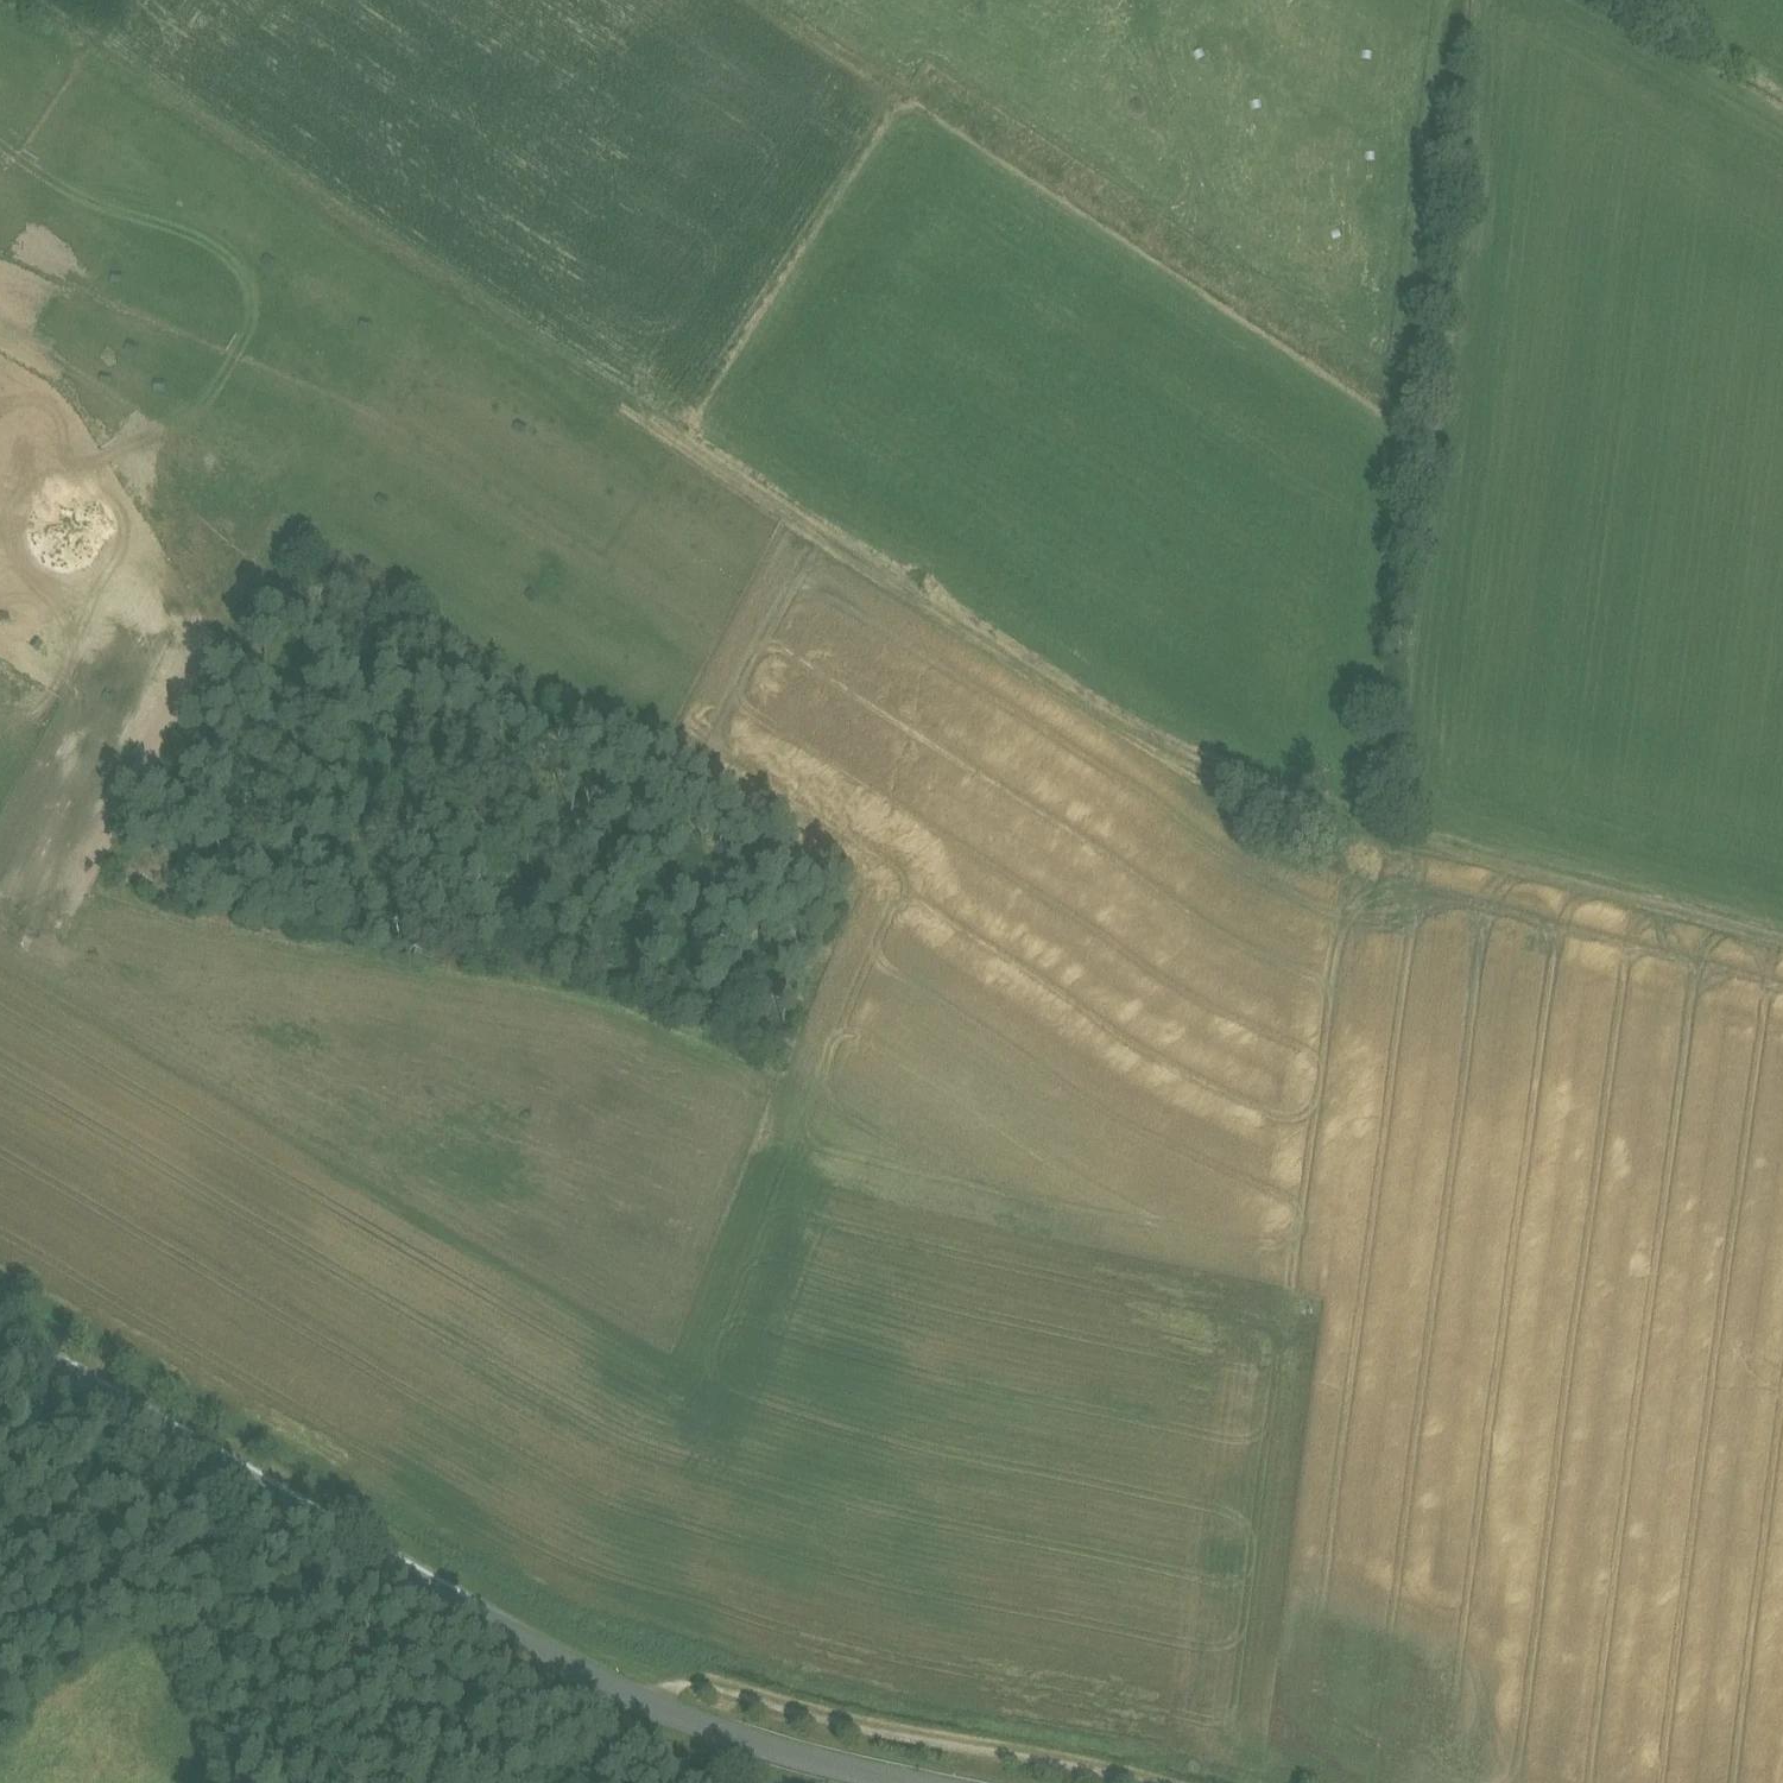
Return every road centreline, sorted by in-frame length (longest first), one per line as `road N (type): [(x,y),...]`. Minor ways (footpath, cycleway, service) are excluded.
road 1 (unclassified): [(880,1782),(658,1718),(0,1334)]

